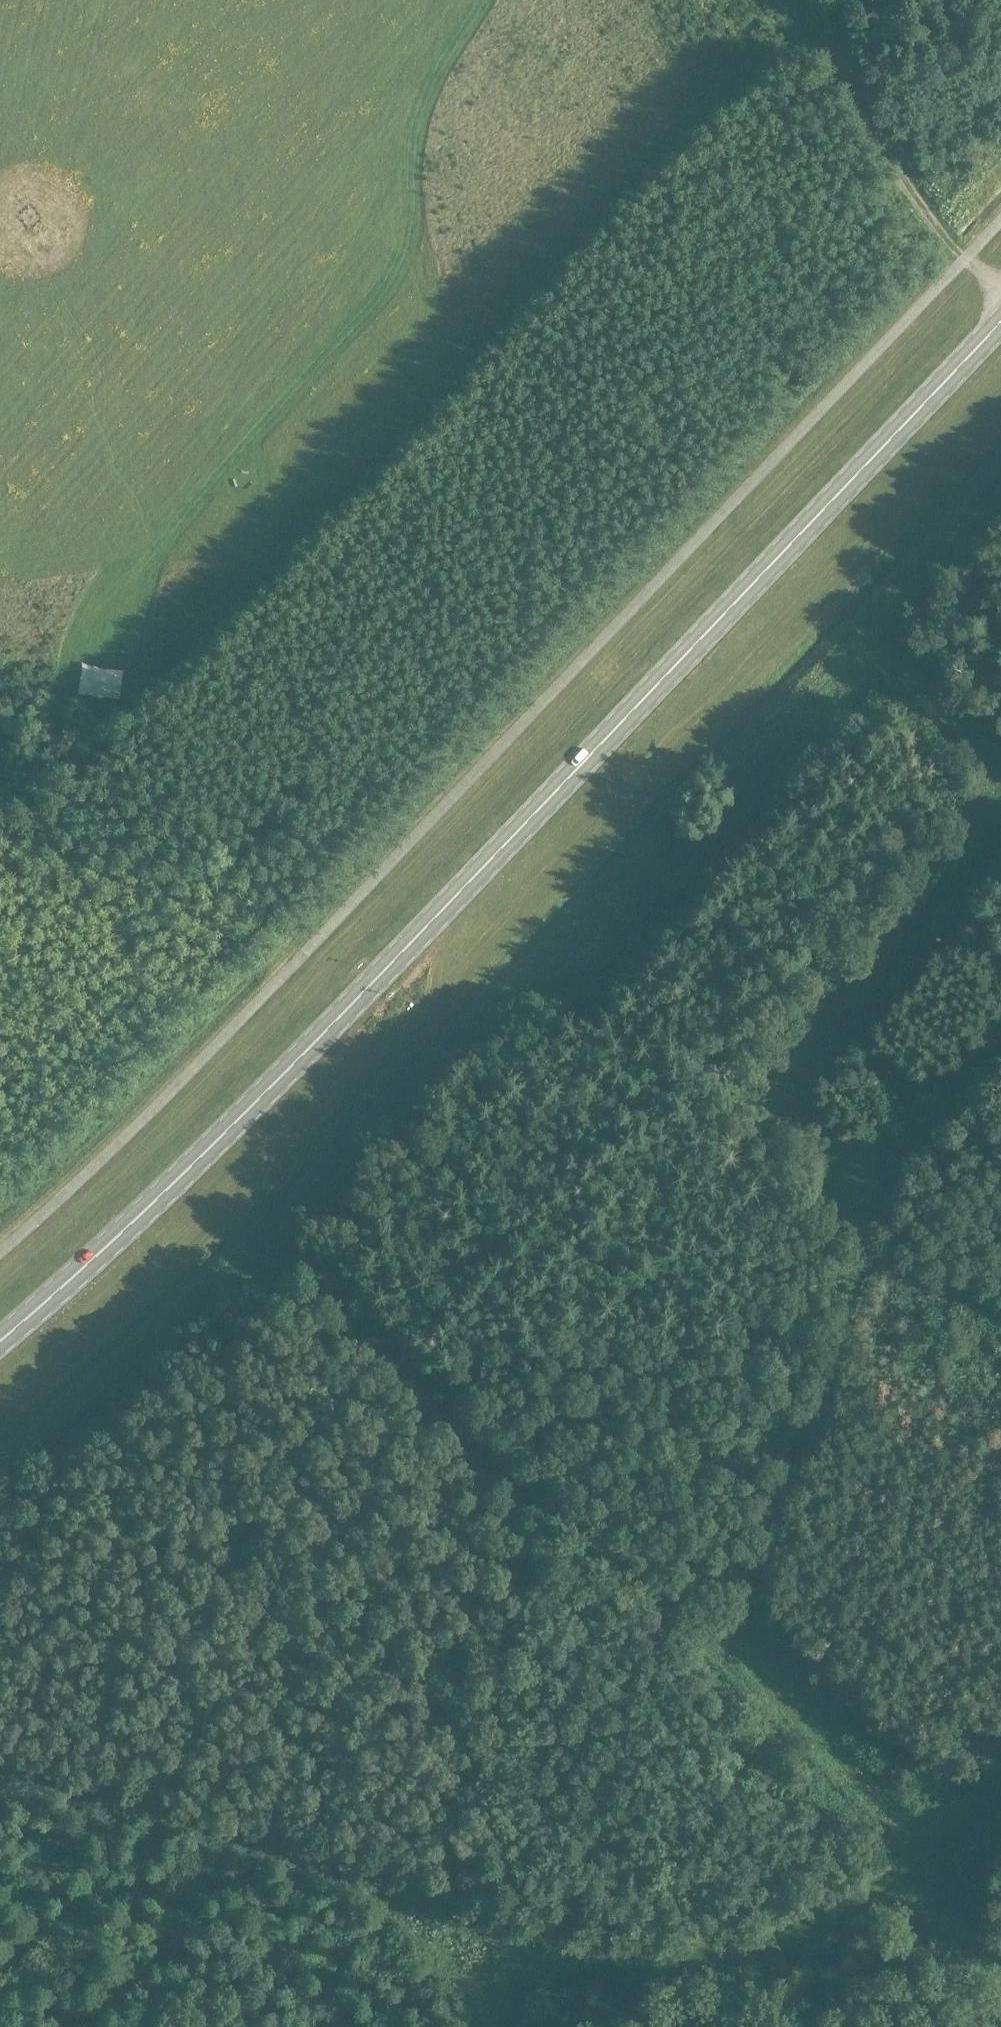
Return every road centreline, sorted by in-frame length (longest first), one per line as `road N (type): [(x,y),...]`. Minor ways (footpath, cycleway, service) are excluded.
road 1 (secondary): [(0,1340),(200,1159),(1000,324)]
road 2 (track): [(504,2026),(538,1930),(556,1918),(657,1945),(762,1920),(889,1868),(1000,1752)]
road 3 (track): [(961,256),(908,190),(803,0)]

